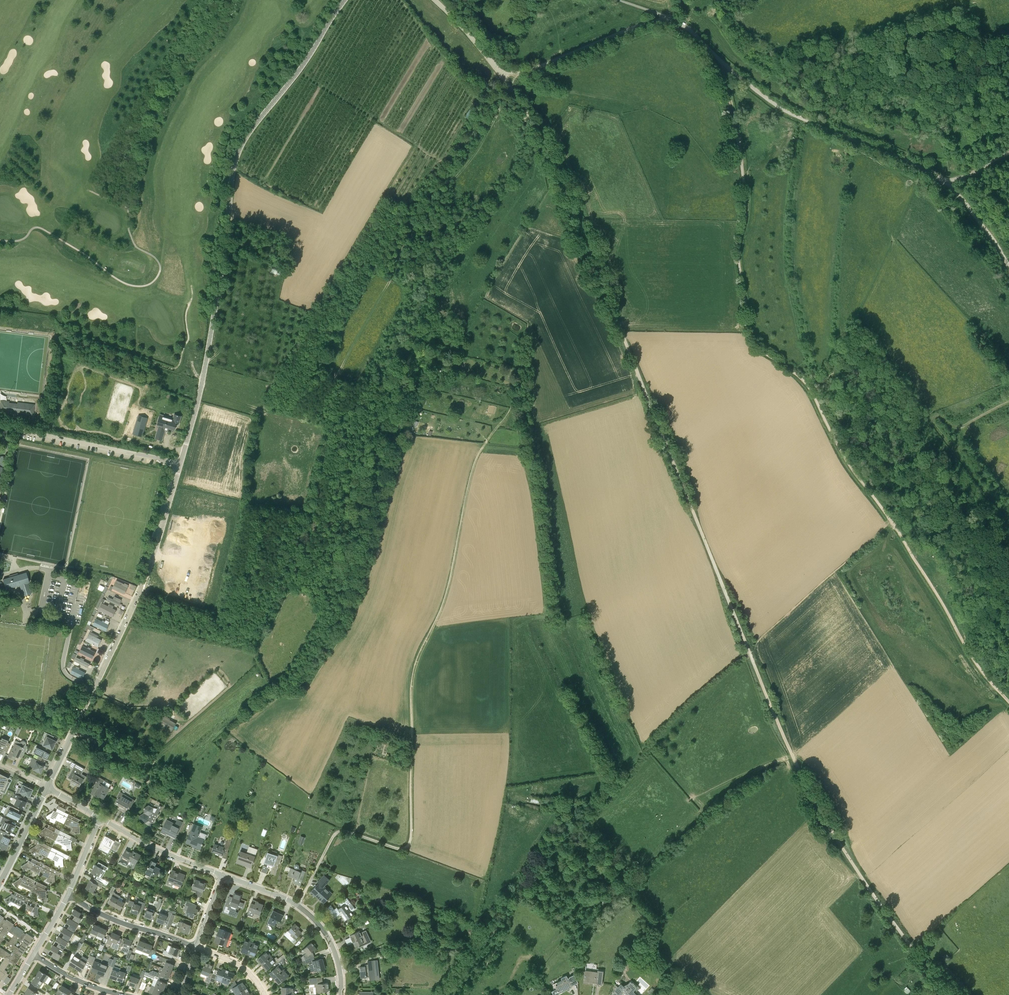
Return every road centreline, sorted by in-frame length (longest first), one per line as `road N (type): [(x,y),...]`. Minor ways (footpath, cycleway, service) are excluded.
road 1 (tertiary): [(47,787),(160,534),(200,392),(238,154),(345,0)]
road 2 (track): [(297,905),(337,832),(398,849),(409,842),(412,677),(443,603),(482,447)]
road 3 (track): [(552,163),(749,652)]
road 4 (track): [(749,652),(831,830),(947,994)]
road 5 (unclassified): [(1008,153),(946,183),(788,112),(674,21)]
road 6 (track): [(815,398),(751,336),(738,260),(743,174),(721,61)]
road 7 (track): [(1008,703),(969,653),(891,522)]
road 8 (residential): [(341,994),(332,944),(311,916),(223,875)]
road 9 (unclassified): [(674,21),(643,24),(532,69),(504,70)]
road 10 (track): [(891,522),(815,398)]
road 11 (residential): [(196,947),(67,897)]
road 12 (residential): [(223,875),(168,857),(98,818)]
road 13 (track): [(519,890),(501,943),(458,994)]

